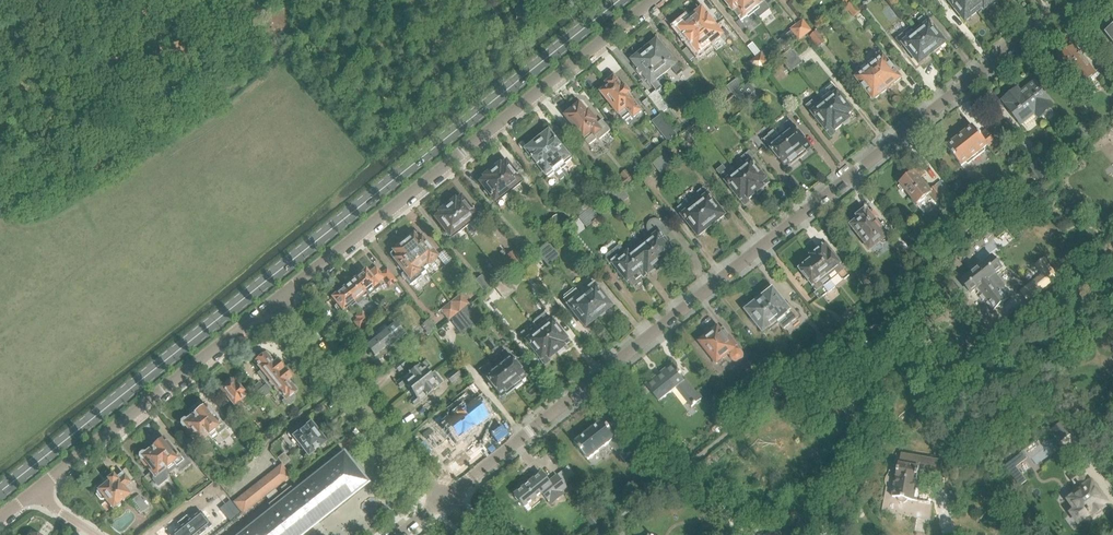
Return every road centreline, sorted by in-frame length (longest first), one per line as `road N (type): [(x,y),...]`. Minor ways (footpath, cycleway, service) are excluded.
road 1 (residential): [(443,499),(1071,0)]
road 2 (tertiary): [(0,492),(621,0)]
road 3 (residential): [(279,298),(656,0)]
road 4 (residential): [(32,494),(279,298)]
road 5 (residential): [(279,298),(443,499)]

